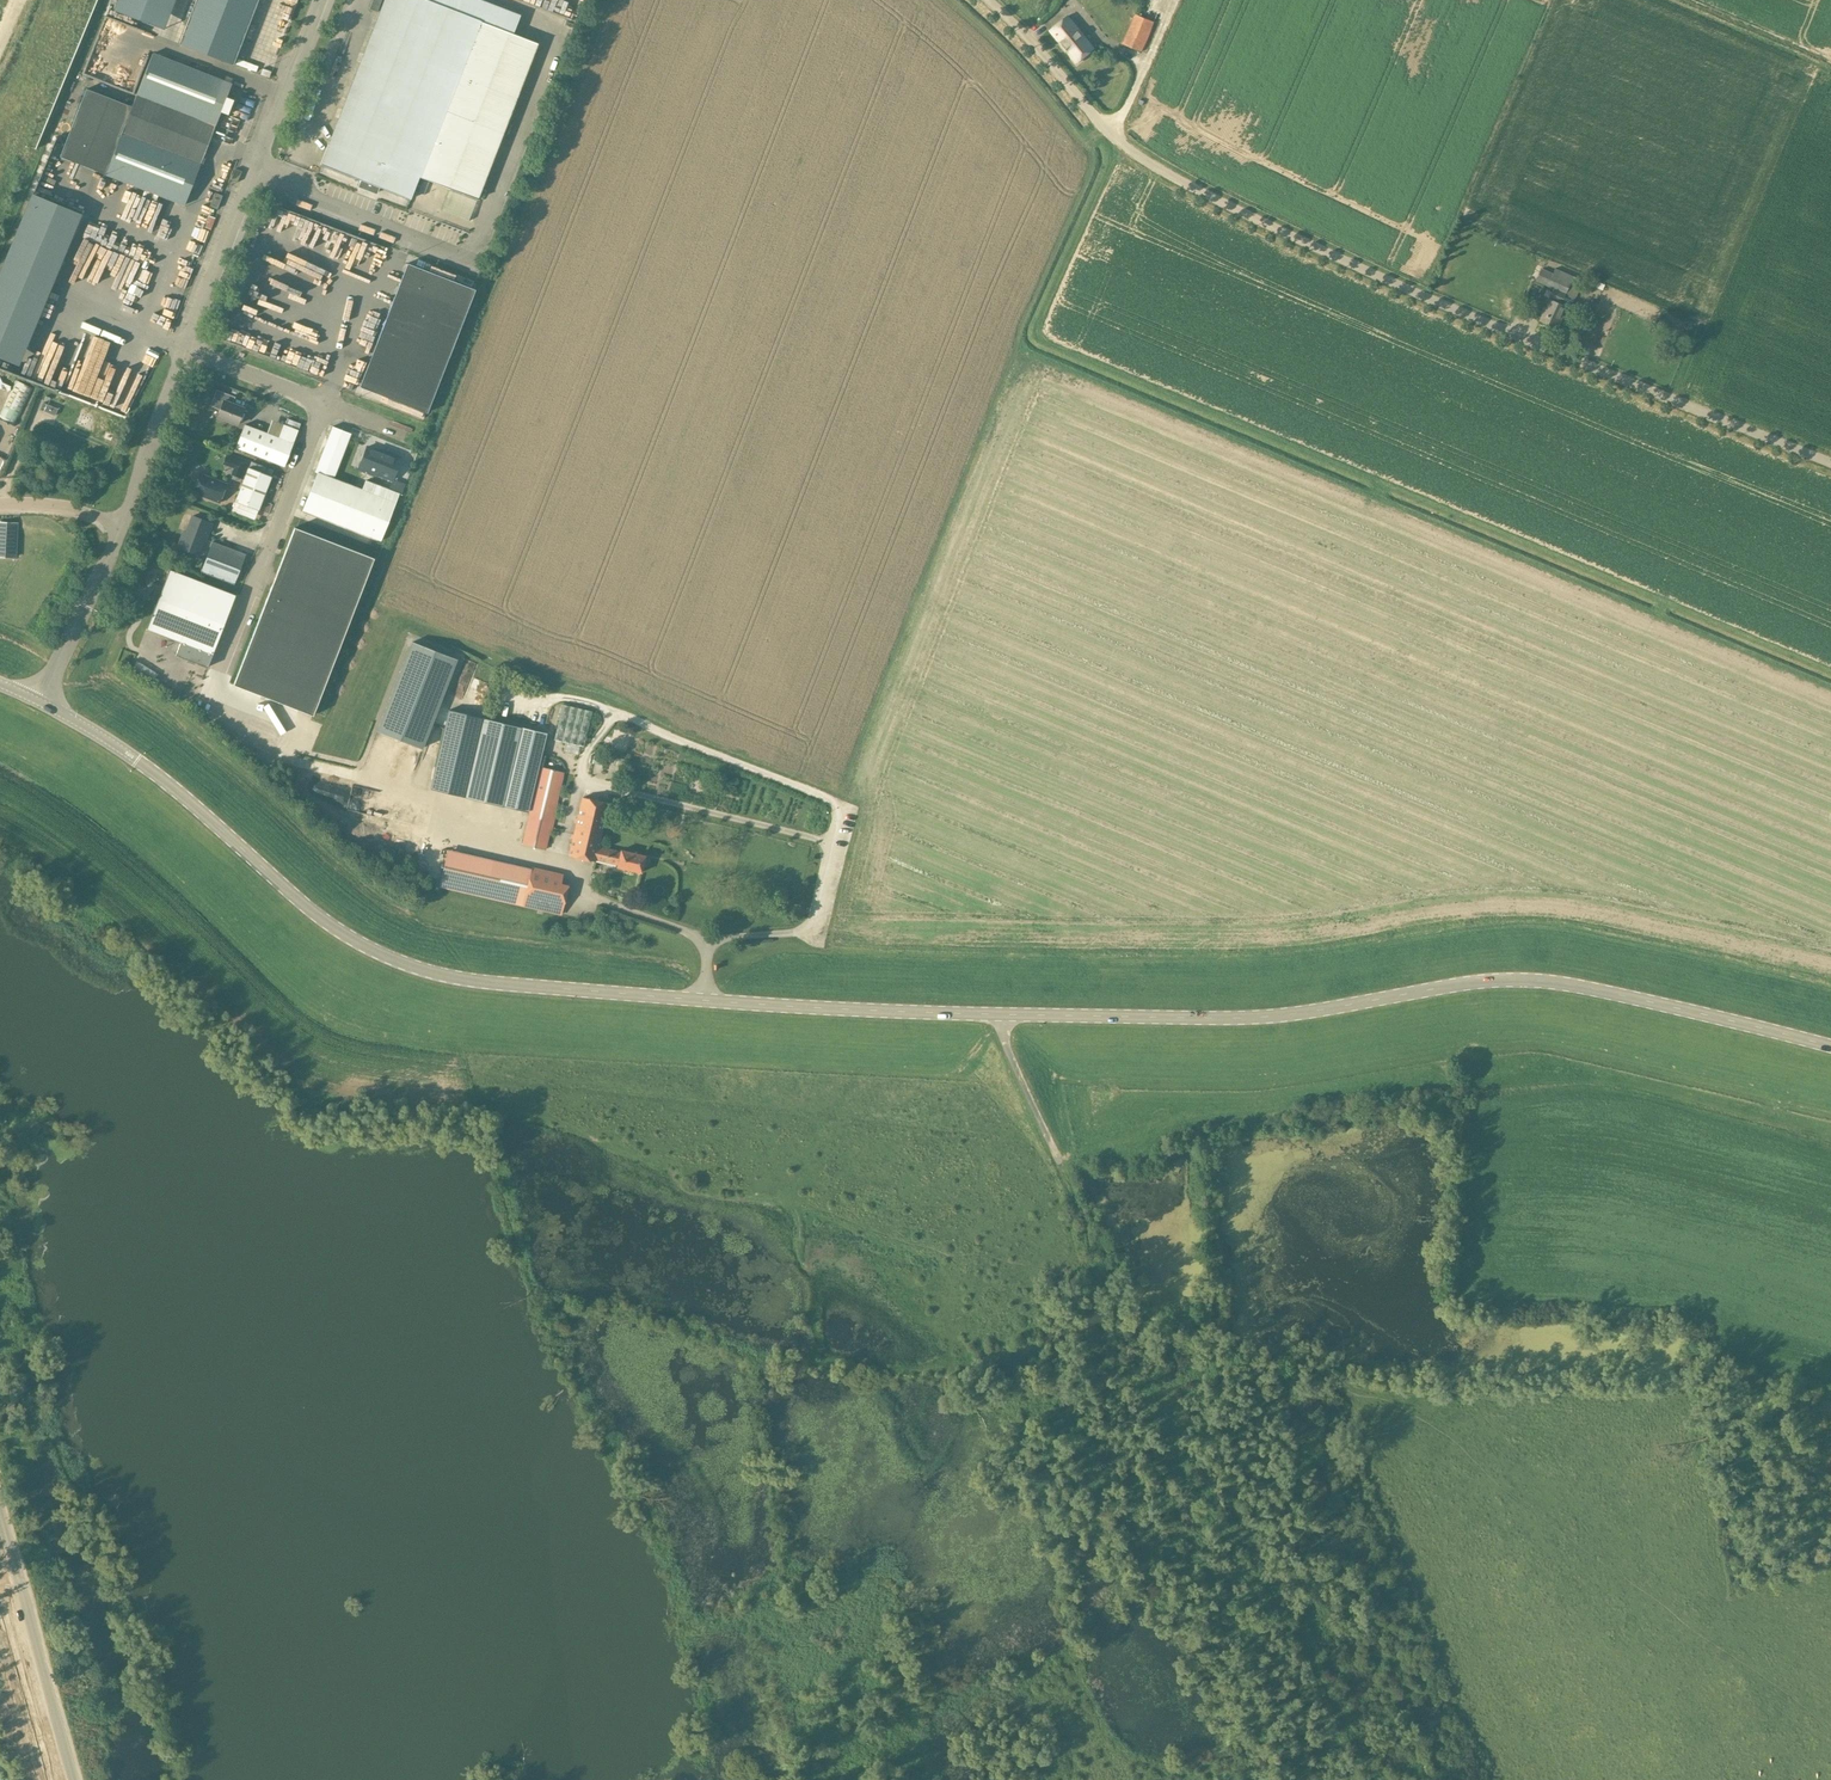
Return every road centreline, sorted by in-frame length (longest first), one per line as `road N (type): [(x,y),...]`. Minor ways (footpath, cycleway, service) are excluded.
road 1 (tertiary): [(1830,1044),(1540,977),(1477,976),(1292,1014),(1222,1017),(847,1009),(442,975),(341,932),(139,760),(41,702)]
road 2 (unclassified): [(1830,461),(1542,346),(1211,198),(1106,125),(990,0)]
road 3 (unclassified): [(293,721),(219,693),(214,684),(325,404)]
road 4 (unclassified): [(74,1779),(0,1512)]
road 5 (unclassified): [(254,174),(471,260)]
road 6 (unclassified): [(41,702),(121,527)]
road 7 (unclassified): [(186,350),(254,174)]
road 8 (unclassified): [(121,527),(186,350)]
road 9 (unclassified): [(254,174),(322,0)]
road 10 (track): [(1830,61),(1681,0)]
road 11 (track): [(1001,1015),(1007,1048),(1060,1163)]
road 12 (unclassified): [(325,404),(186,350)]
road 13 (residential): [(121,527),(95,512),(51,503),(0,505)]

